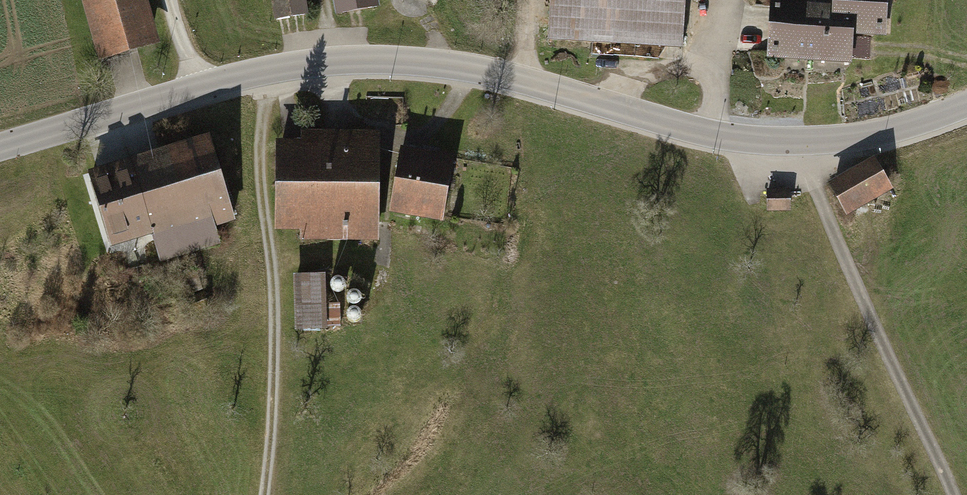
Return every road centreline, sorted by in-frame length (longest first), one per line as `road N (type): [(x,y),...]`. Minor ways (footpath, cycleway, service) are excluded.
road 1 (tertiary): [(966,105),(858,137),(736,138),(477,68),(365,58),(233,77),(0,147)]
road 2 (track): [(268,70),(262,184),(275,315),(269,494)]
road 3 (track): [(803,141),(846,260),(954,494)]

